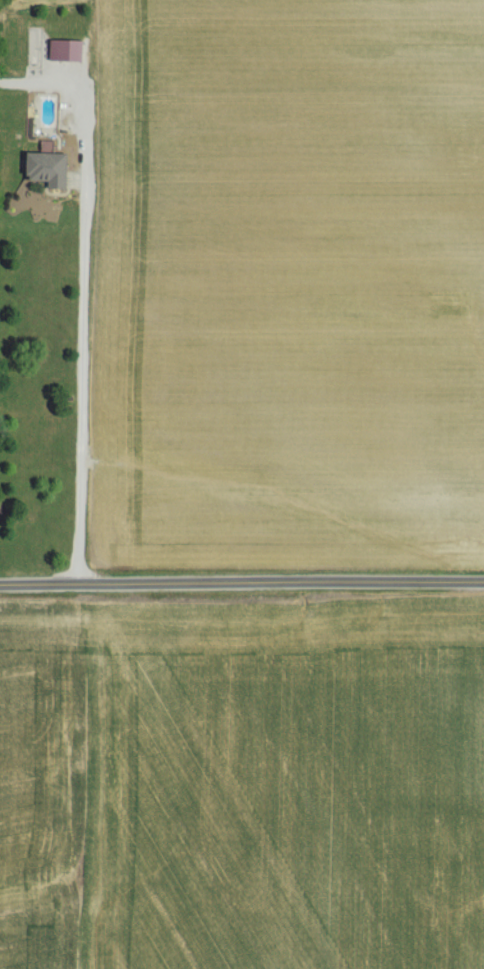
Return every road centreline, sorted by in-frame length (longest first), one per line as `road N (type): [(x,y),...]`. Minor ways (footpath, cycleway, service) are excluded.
road 1 (residential): [(483,582),(0,587)]

